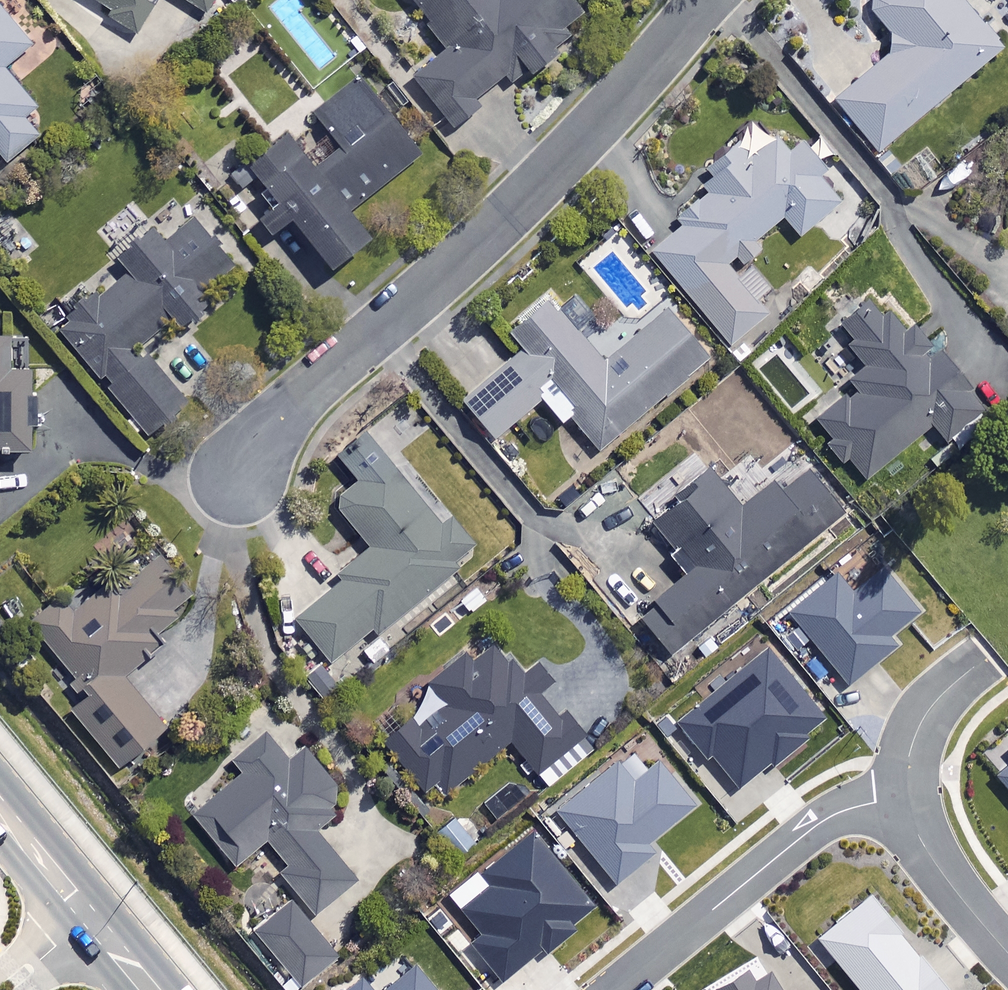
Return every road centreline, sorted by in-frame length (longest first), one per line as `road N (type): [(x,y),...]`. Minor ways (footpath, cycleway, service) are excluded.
road 1 (residential): [(241,482),(284,415),(527,196),(709,0)]
road 2 (residential): [(616,989),(818,824),(908,794)]
road 3 (residential): [(1007,953),(920,837),(908,794)]
road 4 (residential): [(908,794),(923,718),(979,662)]
road 5 (tertiary): [(90,916),(0,808)]

